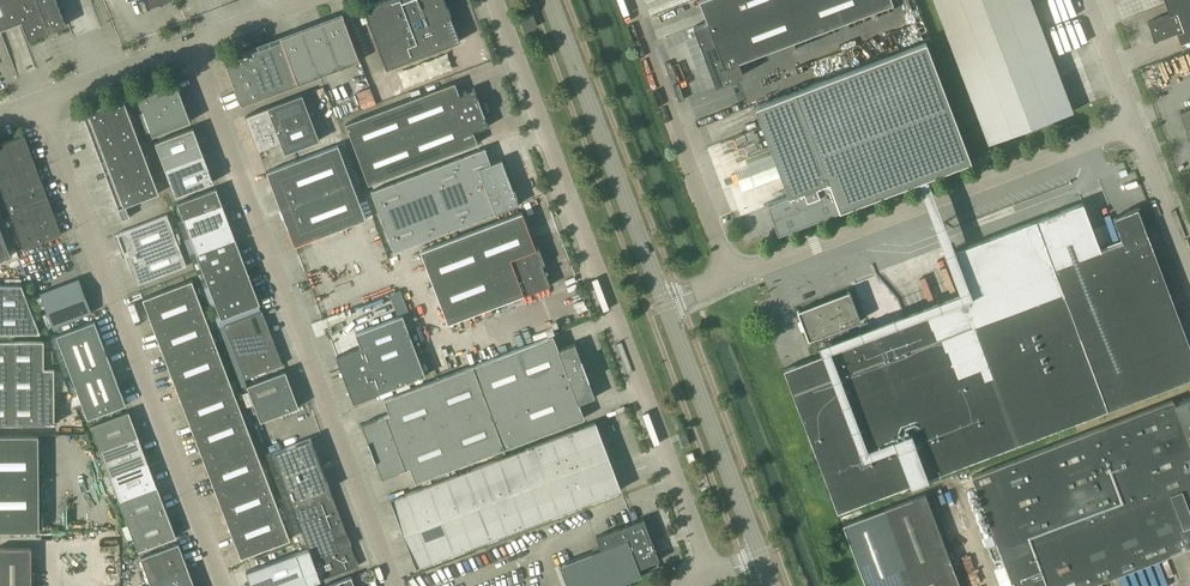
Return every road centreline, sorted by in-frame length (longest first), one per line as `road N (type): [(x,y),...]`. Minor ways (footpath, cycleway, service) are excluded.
road 1 (unclassified): [(710,574),(494,0)]
road 2 (unclassified): [(394,585),(191,48)]
road 3 (unclassified): [(223,585),(35,103)]
road 4 (unclassified): [(733,279),(1132,126)]
road 5 (tertiary): [(665,306),(549,0)]
road 6 (unclassified): [(733,279),(627,0)]
road 7 (tertiary): [(760,553),(665,306)]
road 8 (unclassified): [(35,103),(191,48)]
road 9 (unclassified): [(1189,277),(1132,126)]
road 10 (unclassified): [(1132,126),(1085,0)]
road 11 (unclassified): [(191,48),(314,0)]

